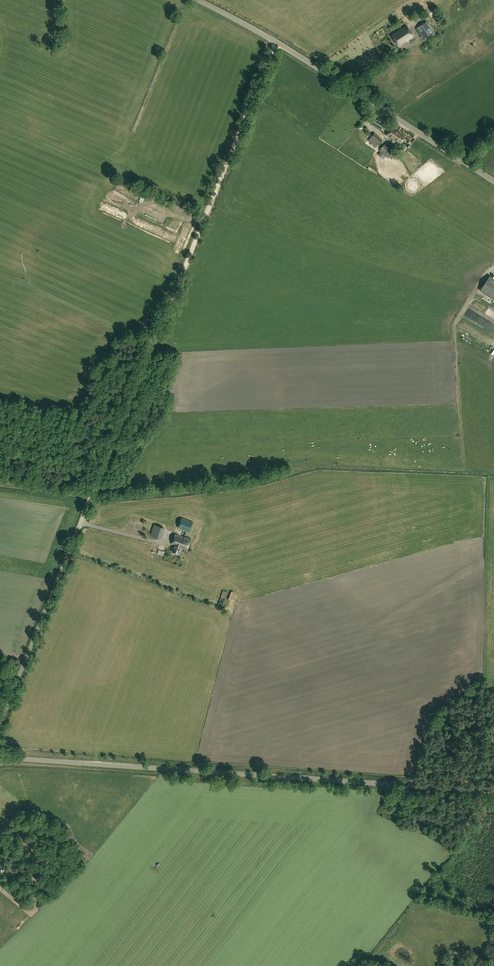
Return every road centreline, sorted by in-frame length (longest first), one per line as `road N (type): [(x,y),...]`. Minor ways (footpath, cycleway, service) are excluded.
road 1 (track): [(84,513),(275,42)]
road 2 (unclassified): [(0,760),(493,791)]
road 3 (unclassified): [(493,184),(275,42),(190,0)]
road 4 (unclassified): [(0,729),(84,513)]

